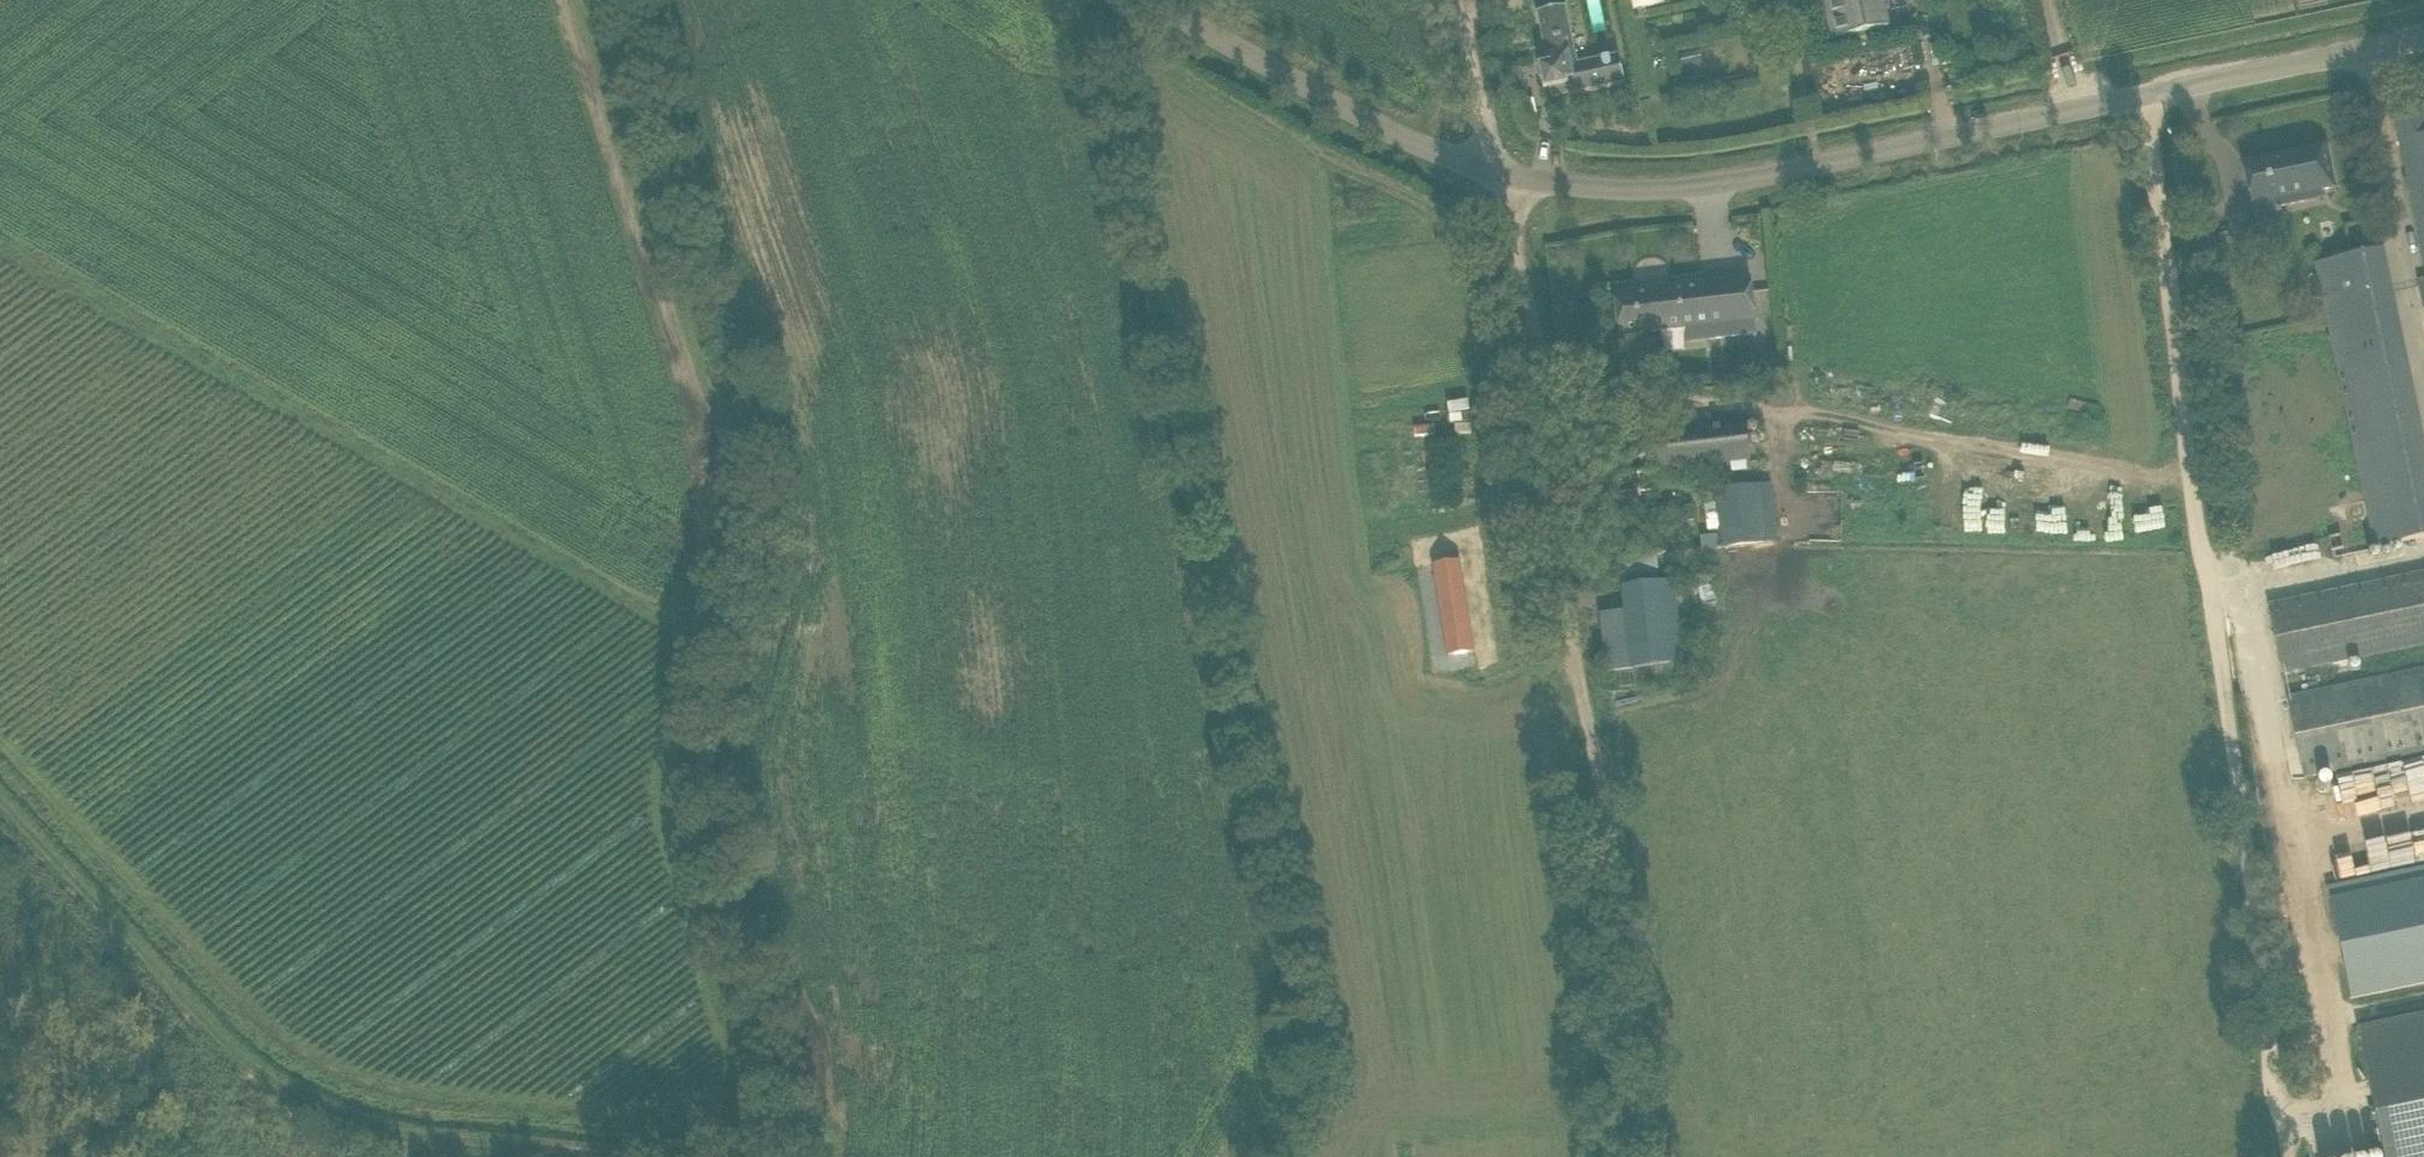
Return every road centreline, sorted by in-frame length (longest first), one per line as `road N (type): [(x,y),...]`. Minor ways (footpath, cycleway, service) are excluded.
road 1 (unclassified): [(2423,41),(1665,189),(1536,177),(1412,142),(1167,0)]
road 2 (track): [(1649,1156),(1532,328),(1459,0)]
road 3 (track): [(2287,1156),(2148,95)]
road 4 (track): [(675,1156),(451,1141),(379,1130),(312,1106),(254,1072),(0,803)]

